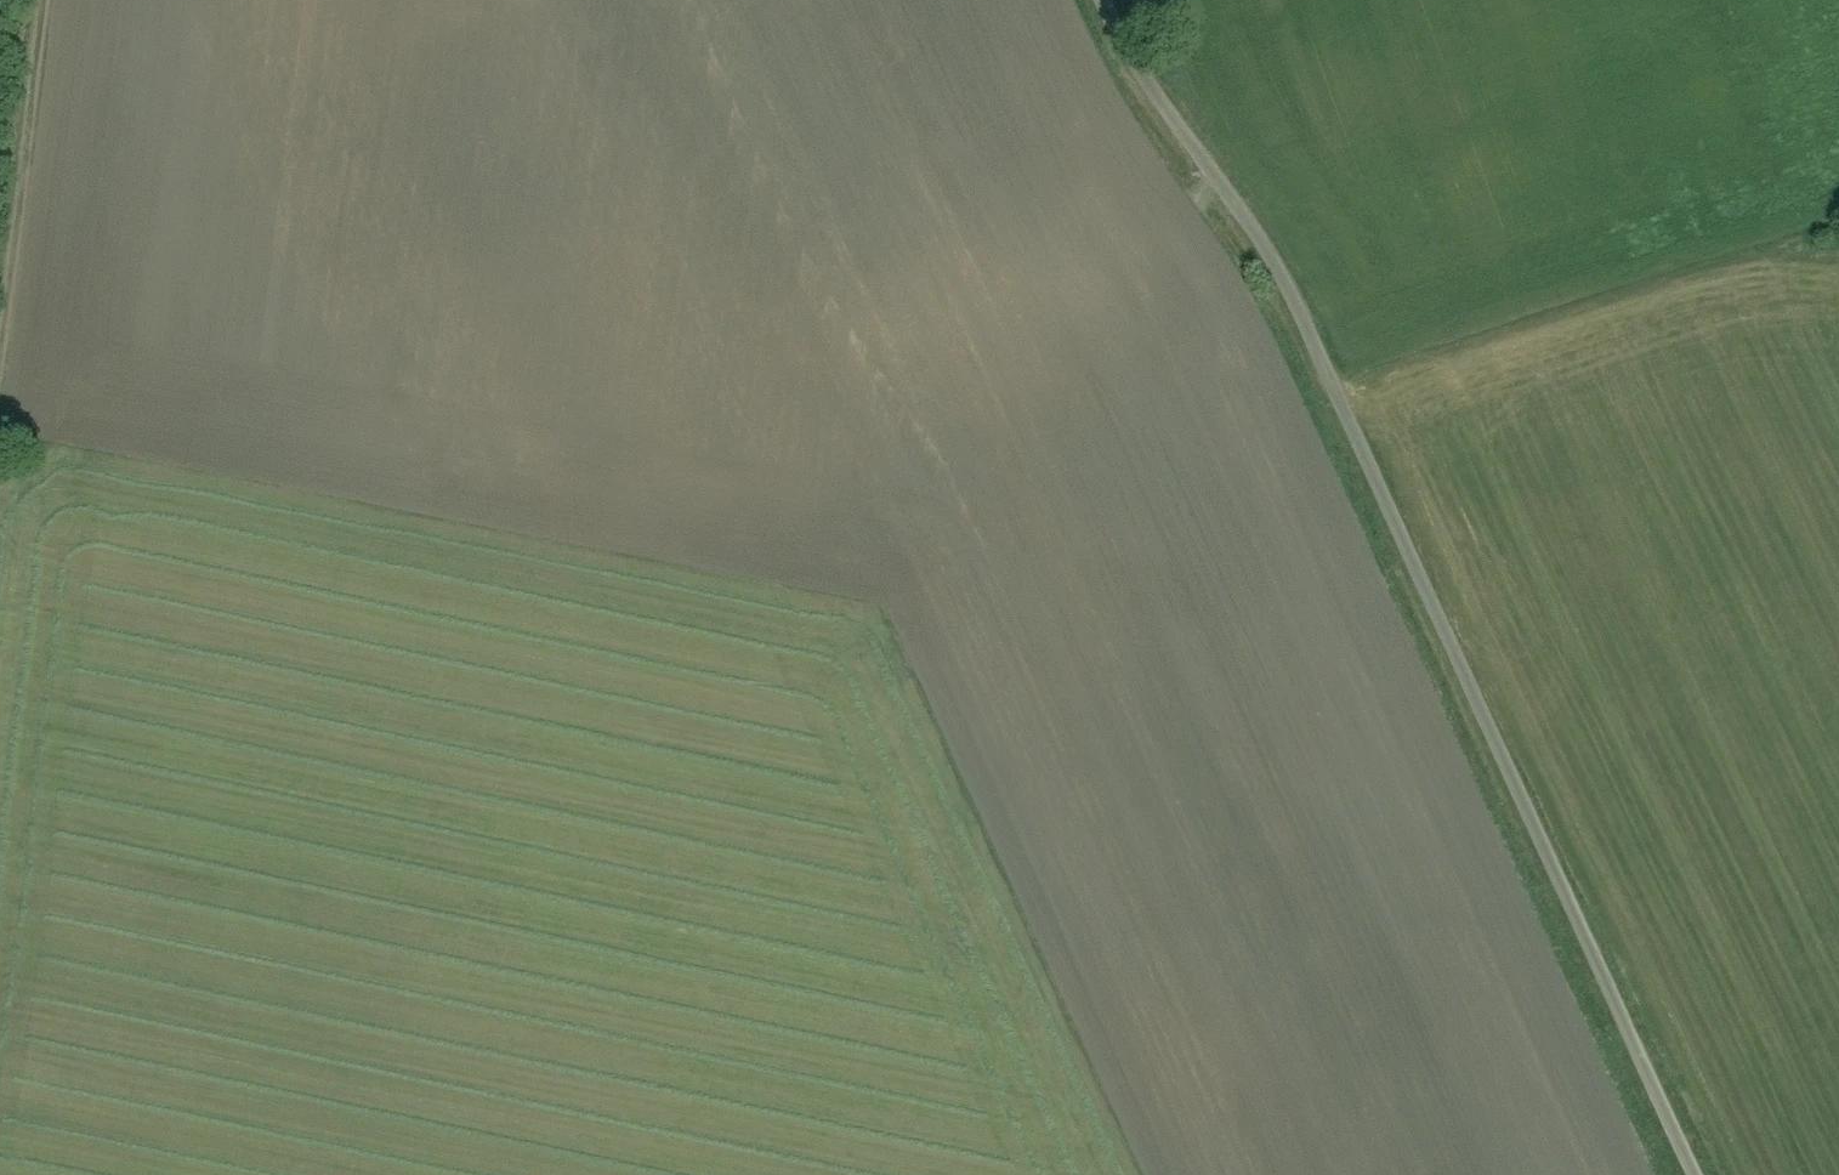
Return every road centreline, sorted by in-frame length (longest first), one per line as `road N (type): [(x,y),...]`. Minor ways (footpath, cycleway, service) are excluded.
road 1 (unclassified): [(1699,1174),(1294,300),(1104,0)]
road 2 (unclassified): [(41,0),(0,298)]

